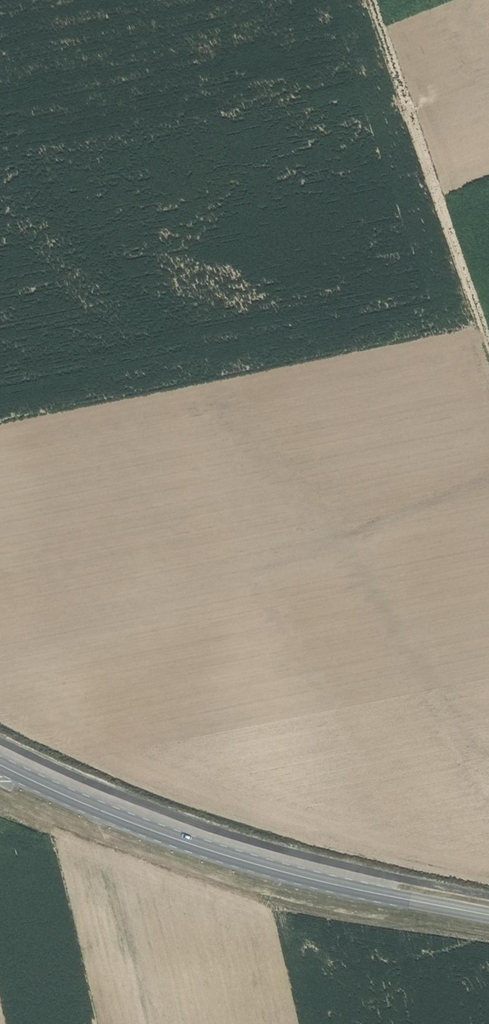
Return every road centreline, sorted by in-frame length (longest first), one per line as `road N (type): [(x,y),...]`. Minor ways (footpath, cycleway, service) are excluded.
road 1 (secondary): [(0,764),(119,818),(251,862),(488,915)]
road 2 (track): [(488,347),(371,0)]

